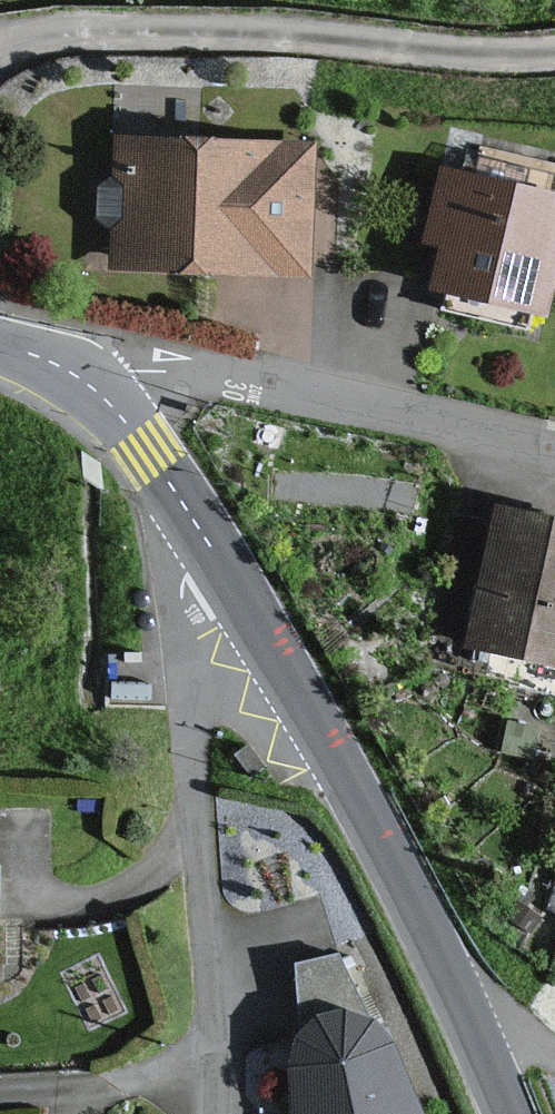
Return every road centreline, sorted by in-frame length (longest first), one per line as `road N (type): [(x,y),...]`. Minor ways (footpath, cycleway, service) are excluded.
road 1 (tertiary): [(215,554),(360,798),(507,1113)]
road 2 (residential): [(213,1113),(212,1009),(176,625),(188,578),(215,554)]
road 3 (residential): [(92,388),(164,372),(243,381),(554,455)]
road 4 (tertiary): [(92,388),(149,450),(215,554)]

